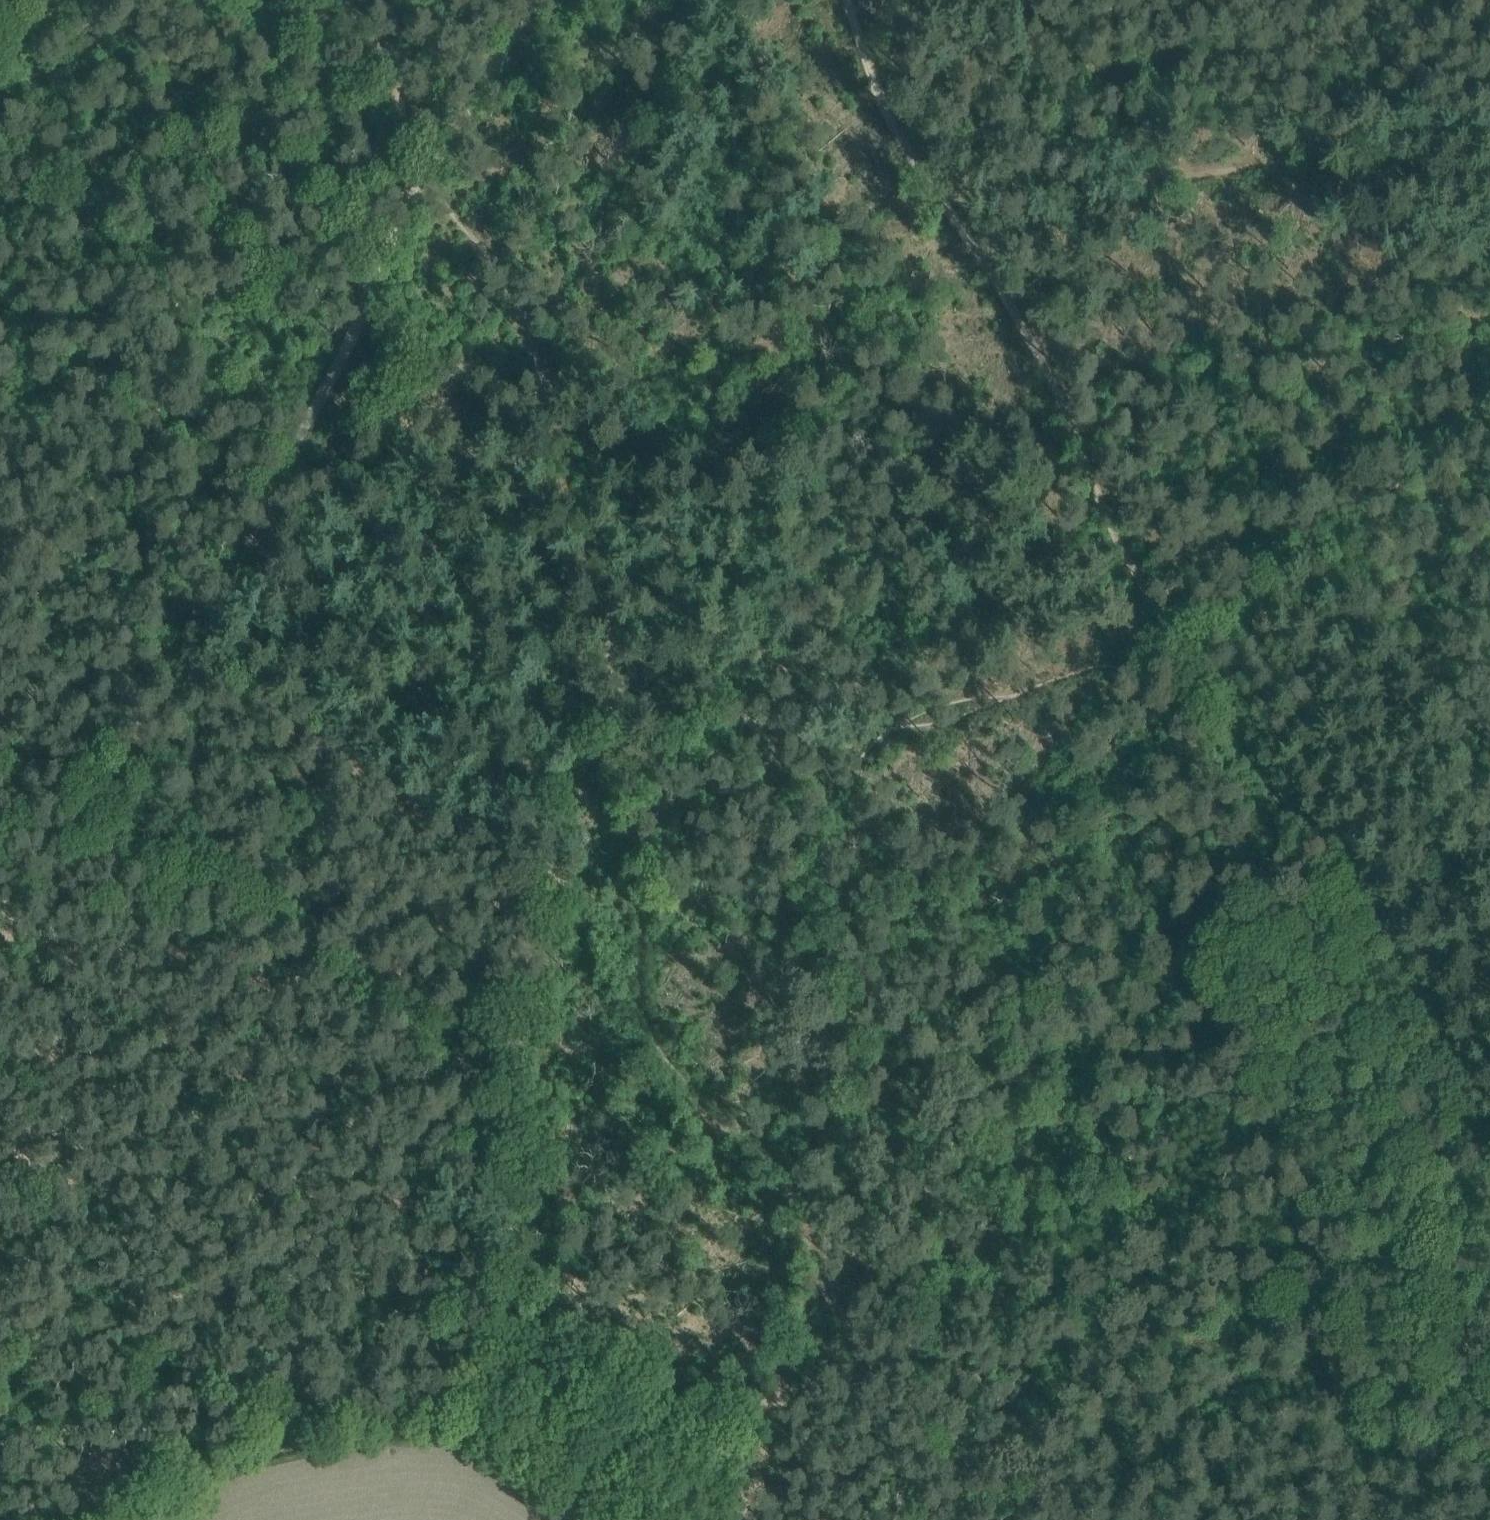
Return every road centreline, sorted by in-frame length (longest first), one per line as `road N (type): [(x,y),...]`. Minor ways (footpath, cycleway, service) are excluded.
road 1 (track): [(1489,1158),(1408,998),(1261,760),(1171,632),(945,208)]
road 2 (track): [(0,833),(196,611),(359,312)]
road 3 (track): [(945,208),(901,138),(849,0)]
road 4 (track): [(529,0),(432,169)]
road 5 (track): [(432,169),(359,312)]

